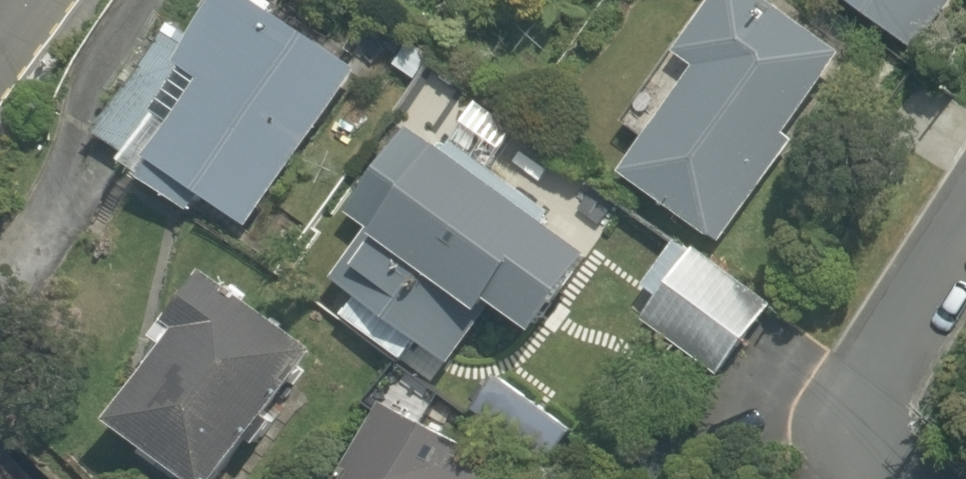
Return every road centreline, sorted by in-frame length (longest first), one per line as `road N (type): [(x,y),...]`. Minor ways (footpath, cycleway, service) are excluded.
road 1 (residential): [(965,210),(851,402),(849,422),(863,449),(906,478)]

